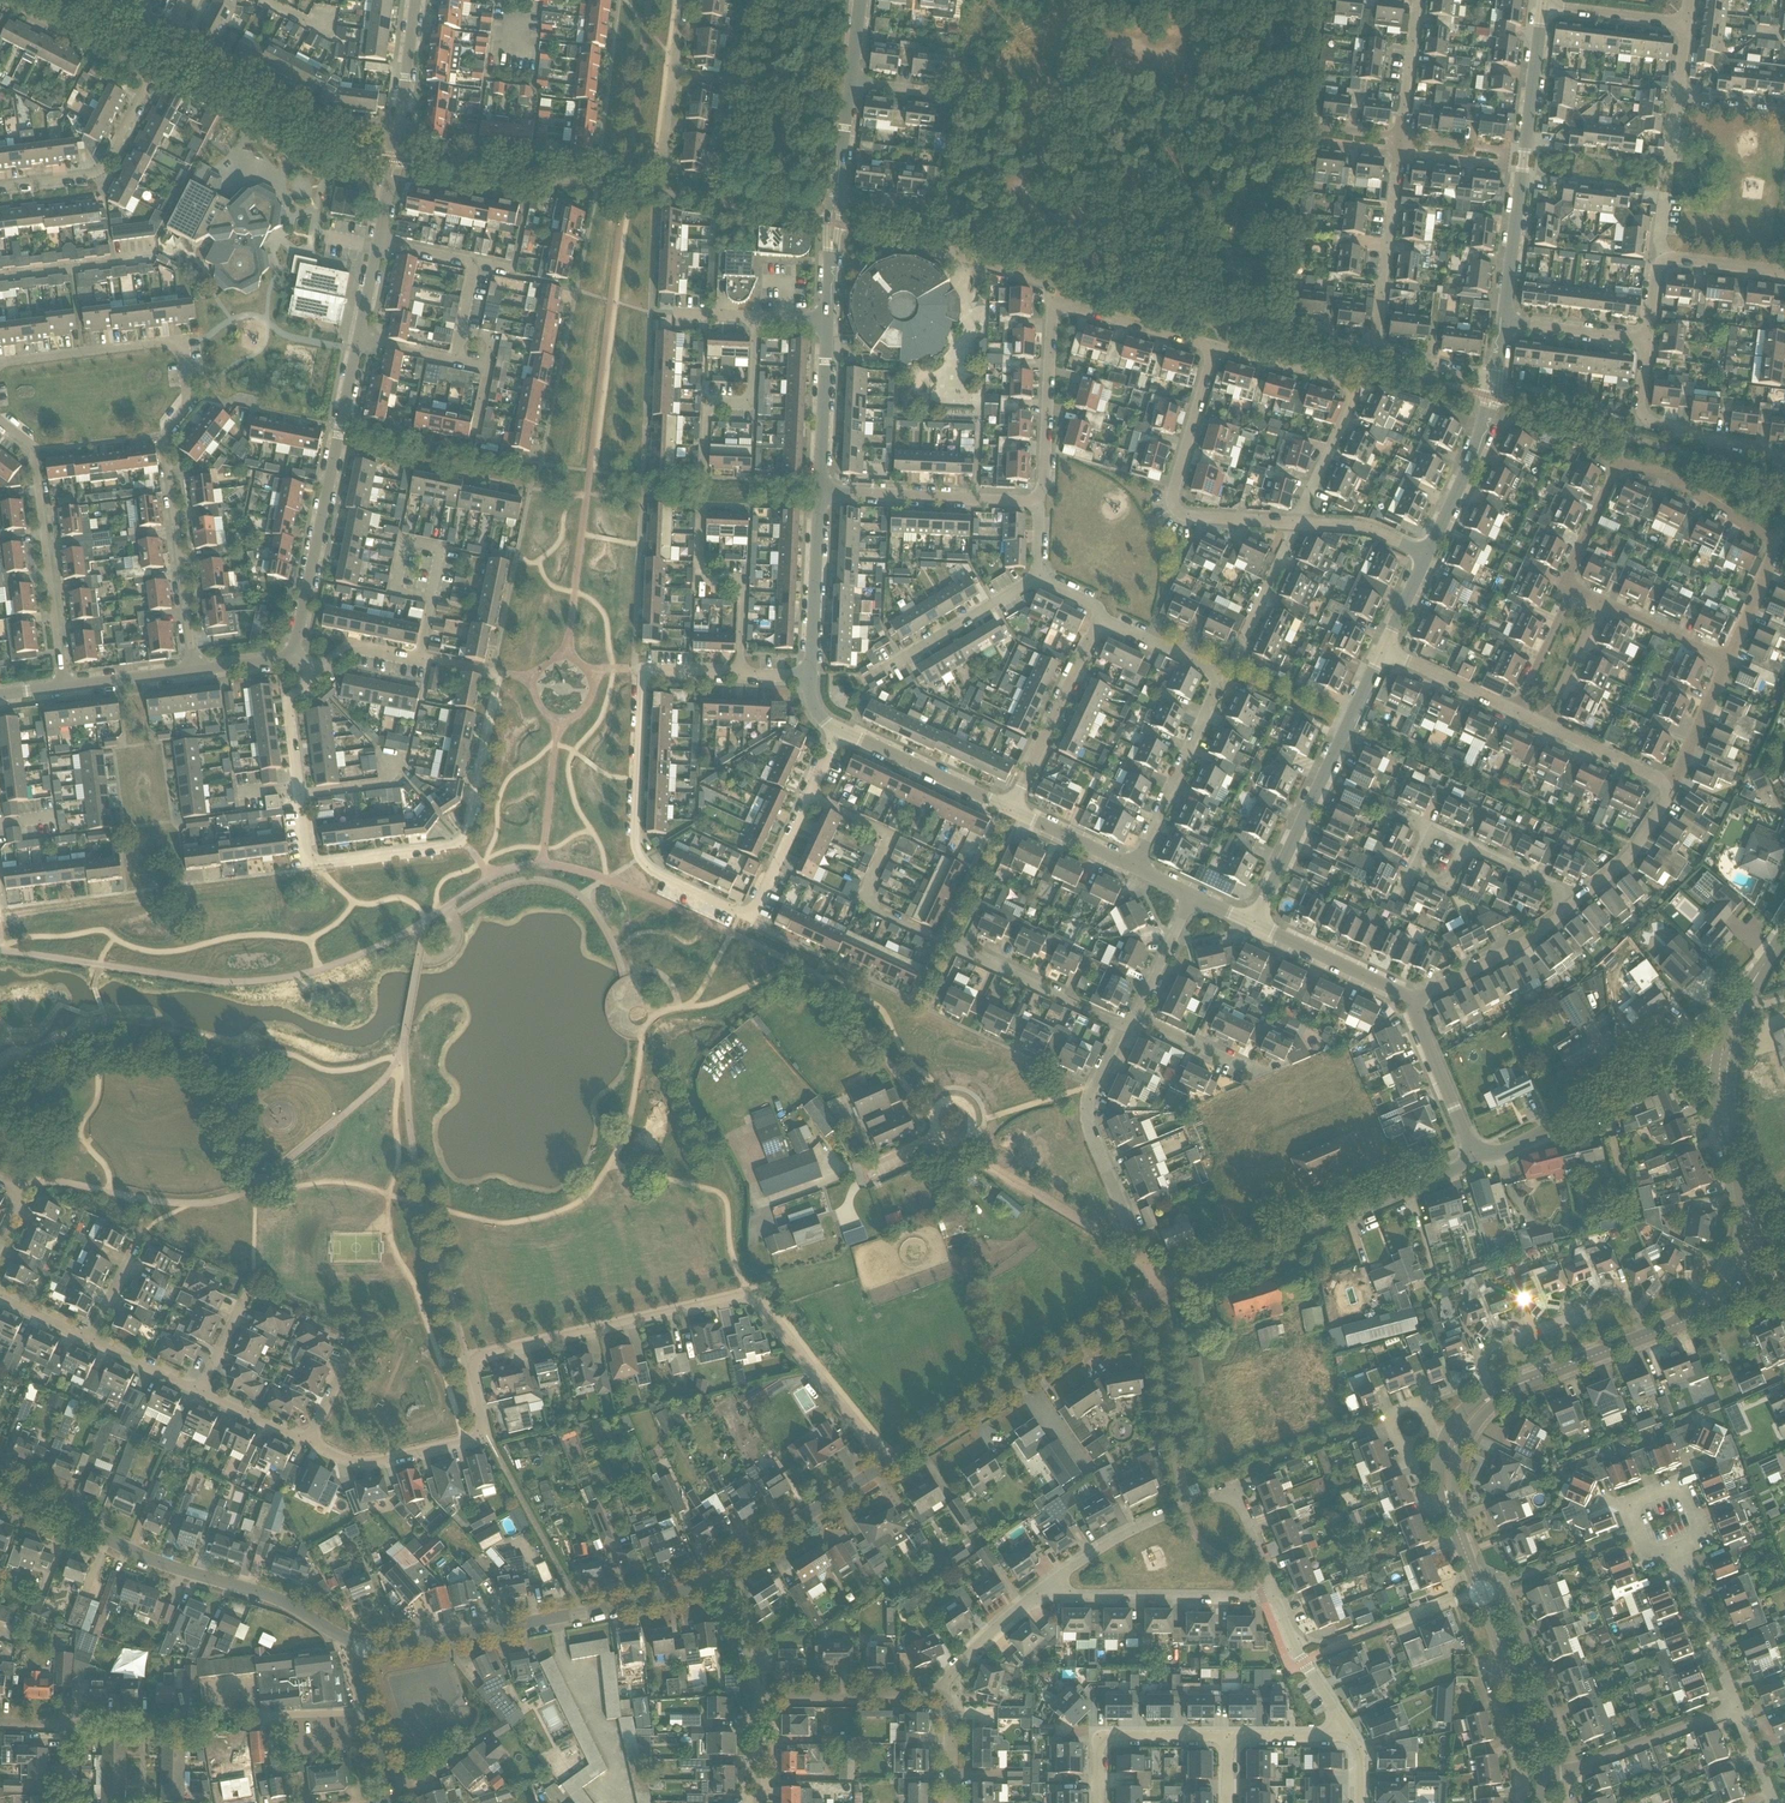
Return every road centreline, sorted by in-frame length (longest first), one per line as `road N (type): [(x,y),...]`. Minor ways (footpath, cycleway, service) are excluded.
road 1 (residential): [(885,1465),(755,1298),(466,1366),(483,1432),(373,1460),(310,1441)]
road 2 (residential): [(312,675),(289,702),(311,859),(452,846),(469,826),(494,674),(423,661)]
road 3 (residential): [(1121,1025),(870,902),(866,881),(884,832),(810,794)]
road 4 (unclassified): [(358,1646),(267,1595),(144,1557),(0,1487)]
road 5 (unclassified): [(358,1646),(384,1648),(670,1597),(721,1573)]
road 6 (residential): [(0,187),(98,173),(147,93),(142,72),(5,0)]
road 7 (residential): [(1167,1291),(1135,1253),(946,1130),(868,1167)]
road 8 (residential): [(1039,500),(1051,324),(1060,307),(1212,347)]
road 9 (residential): [(1030,1603),(1096,1551),(1217,1496),(1237,1502),(1276,1603)]
road 10 (residential): [(1130,866),(1217,684),(1209,667),(1100,617)]
road 11 (unclassified): [(1167,1291),(1475,1161)]
road 12 (unclassified): [(885,1465),(1167,1291)]
road 13 (residential): [(358,339),(294,652)]
road 14 (residential): [(1574,586),(1569,568),(1625,461),(1766,532),(1774,551)]
road 15 (residential): [(1503,322),(1542,7)]
road 16 (residential): [(753,910),(695,895),(639,860),(639,671)]
road 17 (residential): [(1254,923),(1384,649)]
road 18 (residential): [(1212,347),(1349,387),(1351,405),(1292,523)]
road 19 (residential): [(1292,523),(1188,516),(1172,504),(1212,347)]
road 20 (residential): [(65,688),(35,452),(0,430)]
road 21 (residential): [(0,363),(175,341),(188,395),(164,432)]
road 22 (residential): [(1475,1161),(1644,1062),(1723,1066)]
road 23 (residential): [(1030,1603),(1276,1603)]
road 24 (residential): [(193,671),(164,432)]
road 25 (residential): [(1498,1393),(1489,1364),(1494,1348),(1624,1302),(1644,1337)]
road 26 (residential): [(1648,342),(1643,418),(1784,451)]
road 27 (residential): [(1130,1233),(1089,1101),(1121,1025)]
road 28 (residential): [(1399,152),(1501,165),(1502,150),(1401,138)]
road 29 (residential): [(1039,500),(820,490)]
road 30 (residential): [(1009,808),(1100,617)]
road 31 (residential): [(455,362),(476,260),(379,241)]
road 32 (residential): [(1374,350),(1399,152)]
road 33 (residential): [(1407,1001),(1578,900)]
road 34 (tertiary): [(1749,1259),(1749,1205),(1721,1117),(1723,1066)]
road 35 (unclassified): [(721,1573),(885,1465)]
road 36 (residential): [(1099,1802),(1099,1739),(1229,1739)]
road 37 (residential): [(1009,808),(839,728)]
road 38 (residential): [(809,676),(820,490)]
road 39 (residential): [(941,1696),(755,1698)]
road 40 (residential): [(1425,555),(1470,462),(1492,383)]
road 41 (residential): [(1311,1649),(1480,1591)]
road 42 (residential): [(848,95),(672,71)]
road 43 (residential): [(1401,138),(1324,128),(1315,134),(1321,142),(1399,152)]
road 44 (residential): [(1475,1161),(1407,1001)]
road 45 (residential): [(1407,1001),(1379,980),(1254,923)]
road 46 (residential): [(1571,1769),(1731,1707)]
road 47 (residential): [(820,490),(825,320)]
road 48 (residential): [(809,676),(639,671)]
road 49 (residential): [(894,661),(1039,576)]
road 50 (residential): [(1666,259),(1659,238),(1674,112),(1683,97)]
road 51 (residential): [(1554,1718),(1500,1584),(1480,1591)]
road 52 (residential): [(1731,1707),(1677,1552)]
road 53 (residential): [(1501,1646),(1493,1675),(1523,1769),(1524,1802)]
road 54 (unclassified): [(394,1802),(368,1724),(358,1646)]
road 55 (tertiary): [(1723,1066),(1784,921)]
road 56 (tertiary): [(1498,1393),(1644,1337)]
road 57 (residential): [(1578,900),(1647,834),(1672,786)]
road 58 (residential): [(825,320),(676,313)]
road 59 (residential): [(1648,342),(1503,322)]
road 60 (residential): [(1672,786),(1540,725)]
road 61 (residential): [(1686,25),(1542,7)]
road 62 (residential): [(1511,712),(1384,649)]
road 63 (residential): [(1236,653),(1292,523)]
road 64 (residential): [(1264,1074),(1135,1017)]
road 65 (residential): [(1511,712),(1574,586)]
road 66 (residential): [(1726,663),(1601,600)]
road 67 (residential): [(1425,555),(1362,526),(1292,523)]
road 68 (residential): [(1540,725),(1601,600)]
road 69 (residential): [(1401,138),(1418,0)]
road 70 (residential): [(202,1725),(66,1723)]
road 71 (residential): [(1672,786),(1726,663)]
road 72 (tertiary): [(1644,1337),(1716,1302),(1749,1259)]
road 73 (residential): [(1130,866),(1009,808)]
road 74 (residential): [(1135,1017),(1190,896)]
road 75 (residential): [(825,320),(836,189)]
road 76 (residential): [(941,1696),(951,1674),(1030,1603)]
road 77 (residential): [(755,1698),(721,1573)]
road 78 (residential): [(753,910),(810,794)]
road 79 (residential): [(193,671),(65,688)]
road 80 (residential): [(1677,1552),(1649,1557),(1633,1511),(1678,1488)]
road 81 (residential): [(1578,900),(1465,845)]
road 82 (residential): [(423,661),(345,645),(312,675)]
road 83 (residential): [(1229,1739),(1353,1739)]
road 84 (residential): [(1492,383),(1374,350)]
road 85 (residential): [(1726,663),(1774,551)]
road 86 (residential): [(1784,272),(1666,259)]

